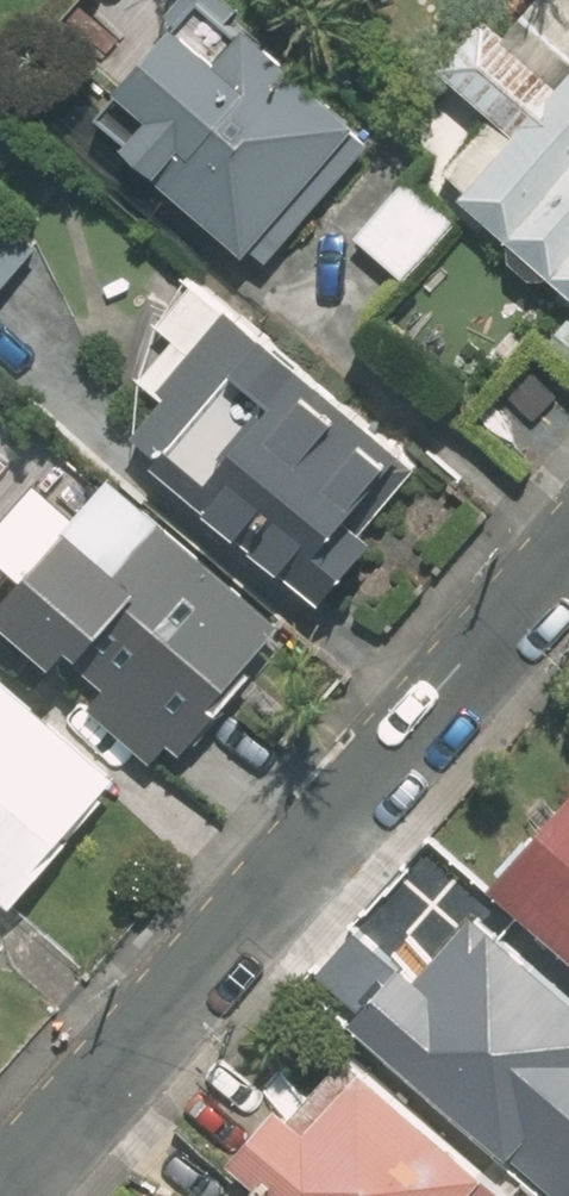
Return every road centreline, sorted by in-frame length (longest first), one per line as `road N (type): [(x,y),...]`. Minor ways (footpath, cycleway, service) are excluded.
road 1 (residential): [(568,545),(0,1187)]

